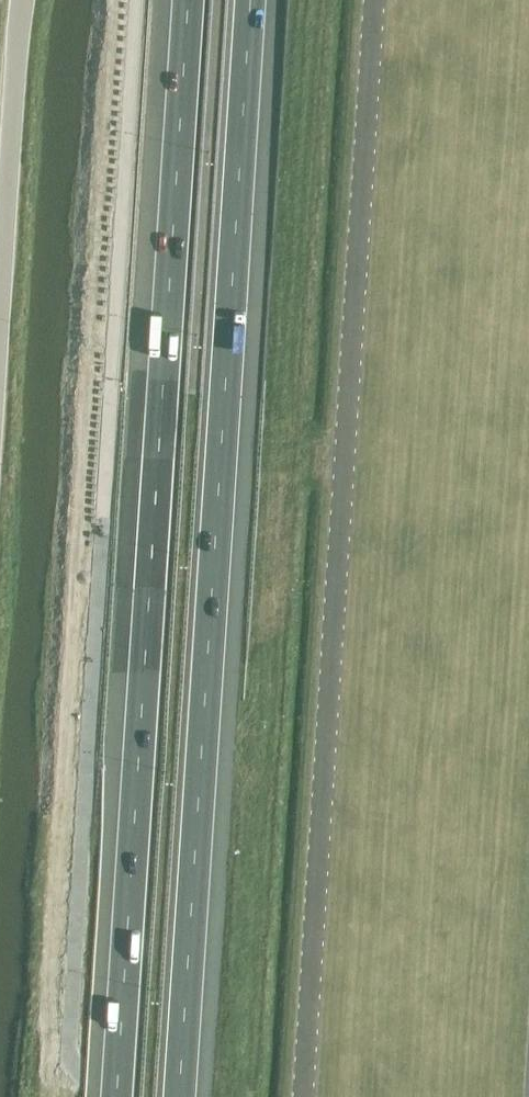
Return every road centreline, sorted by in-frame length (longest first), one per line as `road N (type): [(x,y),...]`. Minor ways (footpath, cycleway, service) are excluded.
road 1 (motorway): [(189,0),(117,1096)]
road 2 (motorway): [(180,1096),(252,0)]
road 3 (unclassified): [(0,360),(24,0)]

